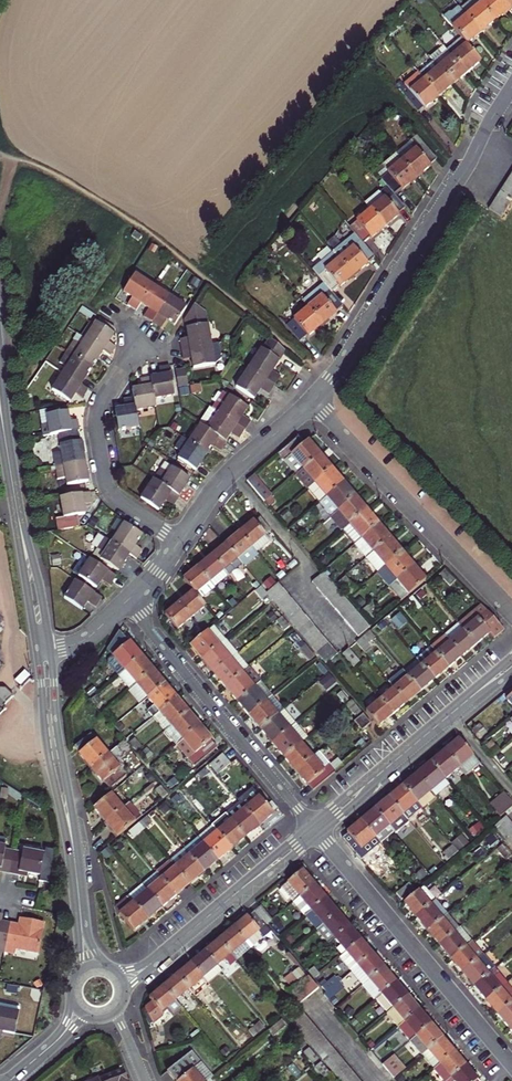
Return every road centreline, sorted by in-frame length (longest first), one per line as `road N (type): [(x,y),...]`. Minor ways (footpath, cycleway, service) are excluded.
road 1 (residential): [(312,401),(458,184),(511,87)]
road 2 (tertiary): [(37,652),(45,737),(71,858),(77,979)]
road 3 (tertiary): [(106,969),(89,938),(50,651)]
road 4 (residential): [(511,1065),(313,829)]
road 5 (residential): [(313,829),(127,601)]
road 6 (residential): [(312,401),(511,609)]
road 7 (tertiary): [(511,663),(313,829)]
road 8 (residential): [(180,541),(119,501),(106,482),(97,413),(137,343)]
road 9 (residential): [(180,541),(223,480),(312,401)]
road 10 (tertiary): [(313,829),(184,936)]
road 11 (tertiary): [(50,651),(17,510)]
road 12 (tertiary): [(17,510),(37,652)]

